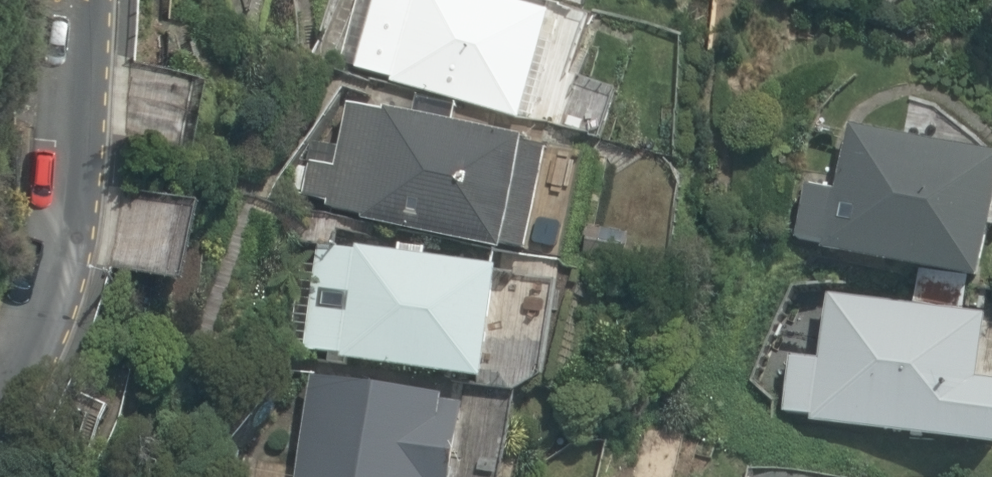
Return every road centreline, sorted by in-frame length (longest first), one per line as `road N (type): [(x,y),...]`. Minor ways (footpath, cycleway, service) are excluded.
road 1 (tertiary): [(87,0),(82,175),(66,277),(0,427)]

